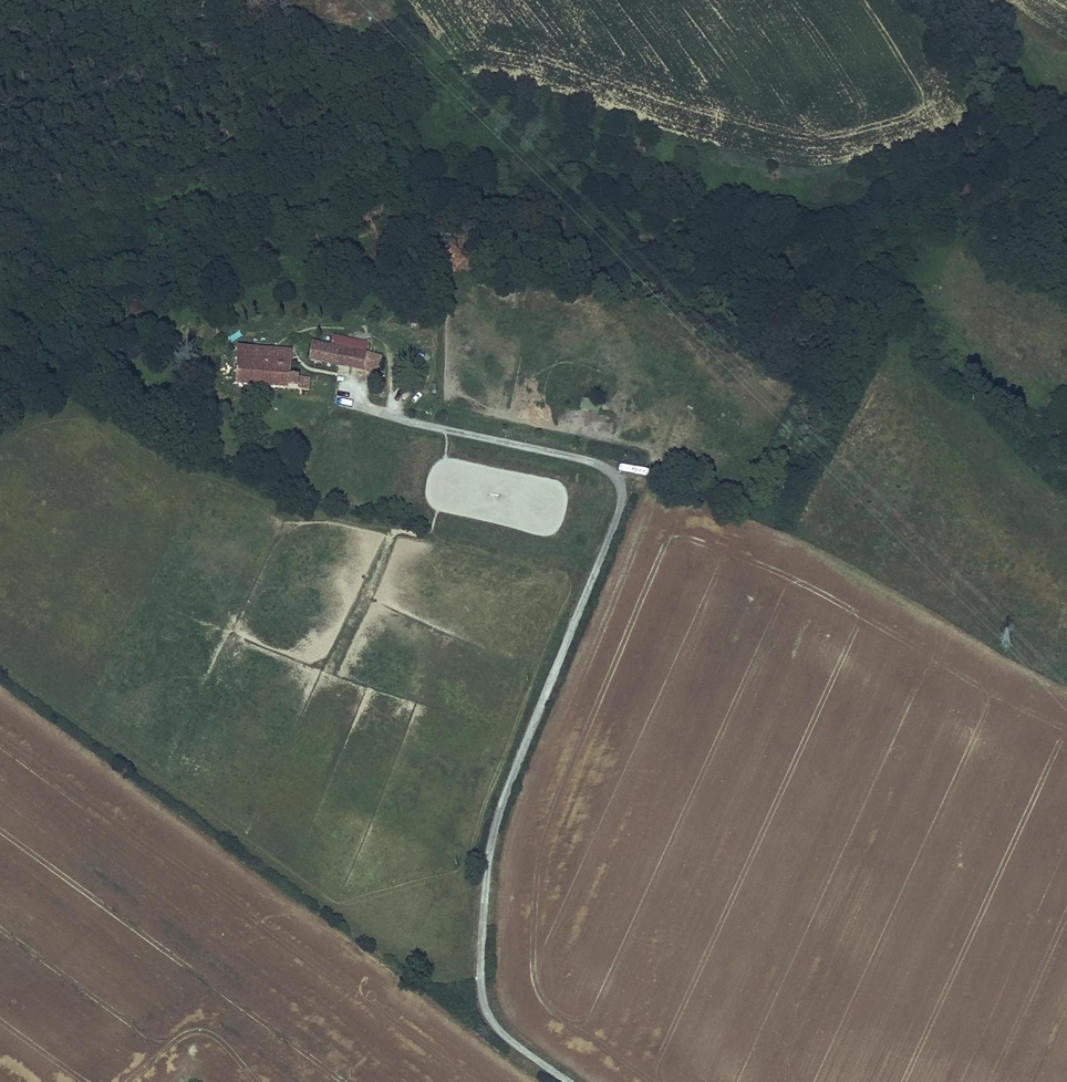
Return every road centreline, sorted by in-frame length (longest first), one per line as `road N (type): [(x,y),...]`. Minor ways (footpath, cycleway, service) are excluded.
road 1 (unclassified): [(344,369),(342,395),(353,405),(580,459),(607,468),(619,484),(616,518),(503,801),(485,895),(480,954),(488,1012),(507,1038),(568,1081)]

